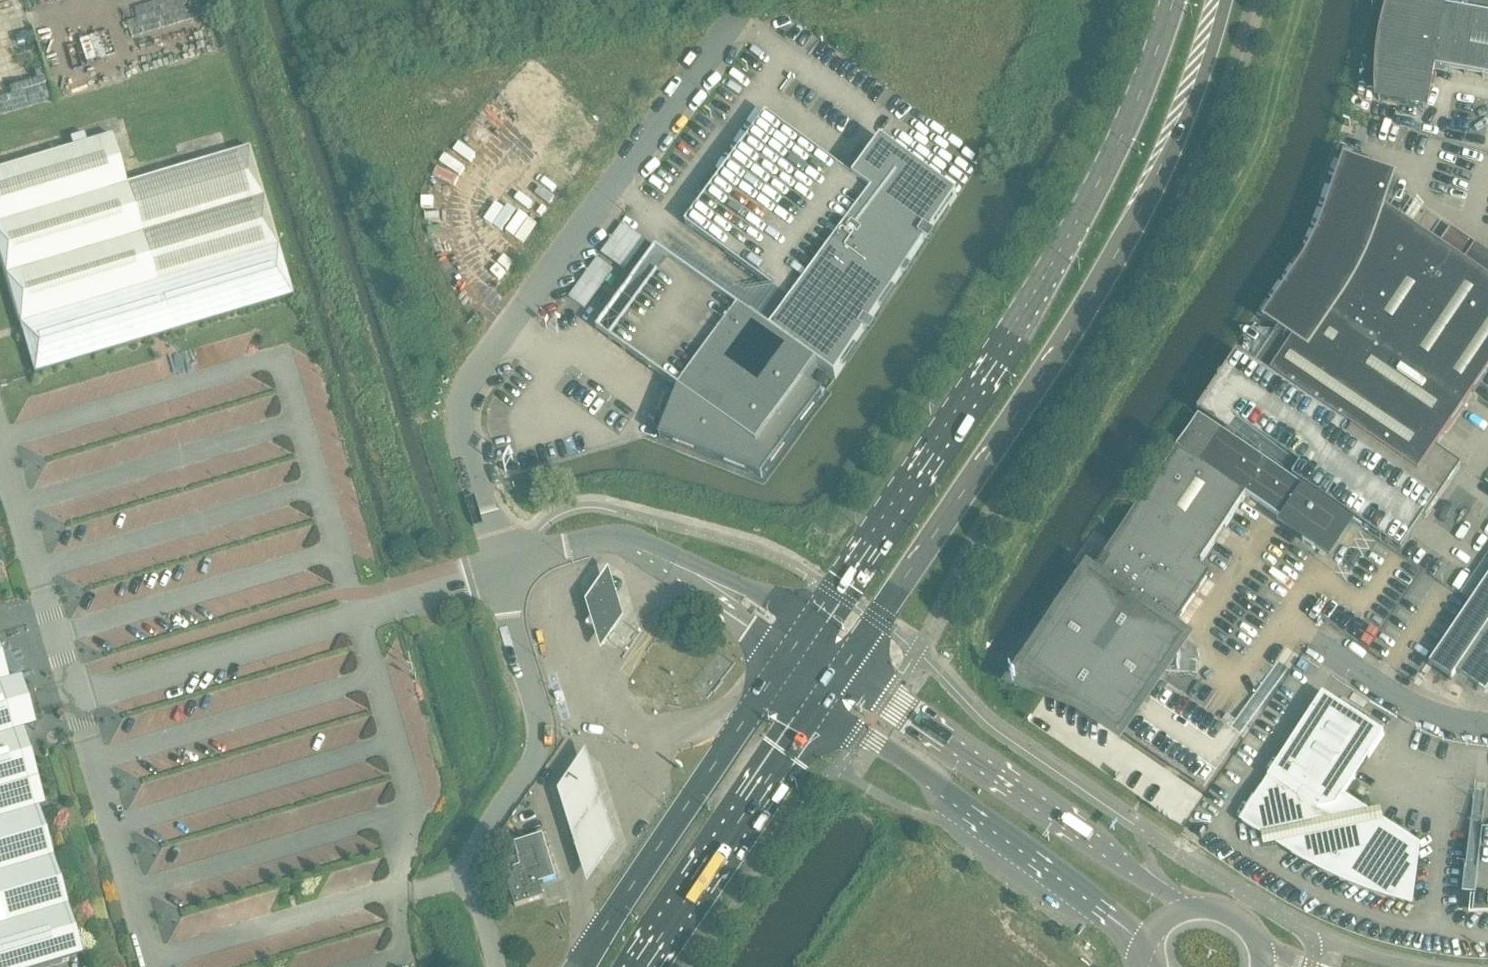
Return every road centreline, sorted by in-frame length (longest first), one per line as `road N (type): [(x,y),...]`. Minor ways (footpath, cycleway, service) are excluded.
road 1 (primary): [(848,660),(1108,271),(1193,110),(1225,0)]
road 2 (primary): [(1173,0),(1147,78),(1071,238),(950,436),(816,626)]
road 3 (unclassified): [(499,570),(466,434),(468,388),(733,18)]
road 4 (unclassified): [(71,697),(499,570)]
road 5 (unclassified): [(499,570),(541,731),(536,757),(467,864),(493,966)]
road 6 (tertiary): [(1188,909),(885,700),(848,660)]
road 7 (tertiary): [(817,705),(1150,945)]
road 8 (primary): [(784,668),(582,966)]
road 9 (primary): [(643,966),(817,705)]
road 10 (unclassified): [(1316,645),(1425,714),(1487,727)]
road 11 (unclassified): [(664,561),(618,546),(564,546),(499,570)]
road 12 (unclassified): [(816,626),(763,595),(664,561)]
road 13 (unclassified): [(664,561),(784,668)]

